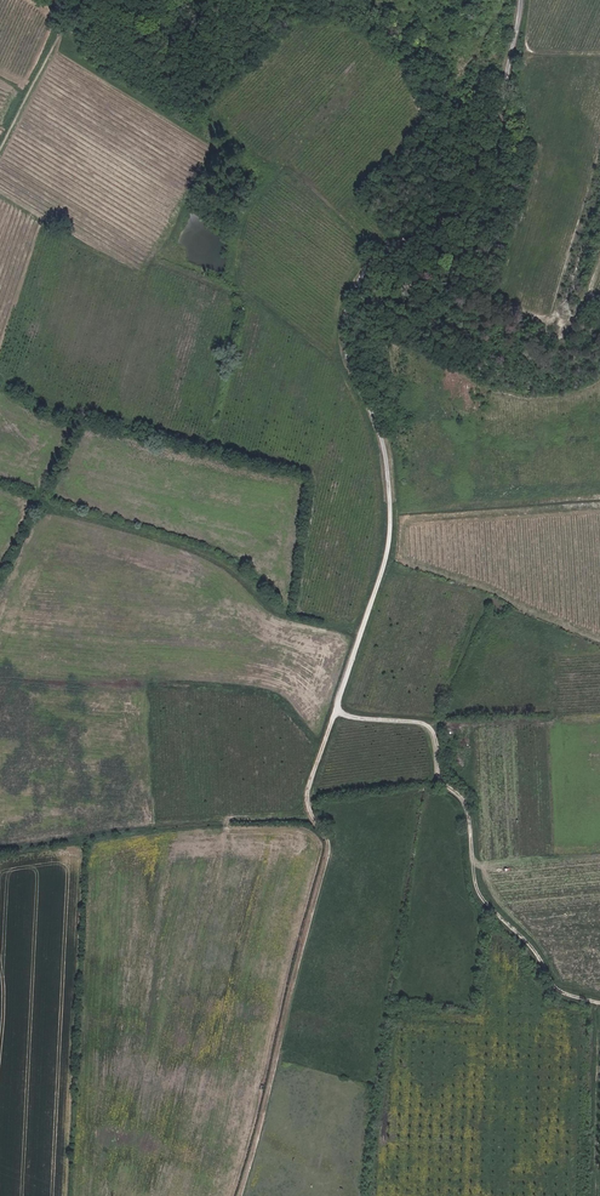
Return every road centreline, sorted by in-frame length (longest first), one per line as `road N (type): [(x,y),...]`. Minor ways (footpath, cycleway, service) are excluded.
road 1 (track): [(243,1195),(330,840),(308,782),(391,525),(351,305),(485,162),(522,0)]
road 2 (track): [(599,1002),(559,990),(479,882),(471,809),(445,779),(441,738),(419,723),(355,718),(340,704)]

